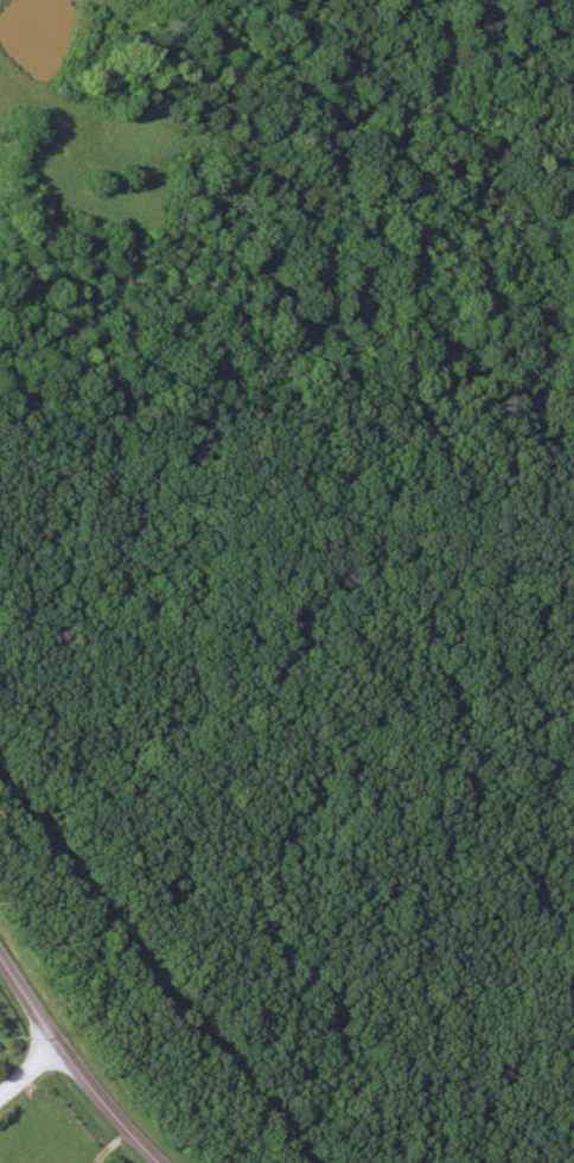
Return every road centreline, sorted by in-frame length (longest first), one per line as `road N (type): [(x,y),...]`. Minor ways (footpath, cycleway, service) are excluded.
road 1 (tertiary): [(145,1162),(89,1095),(0,953)]

